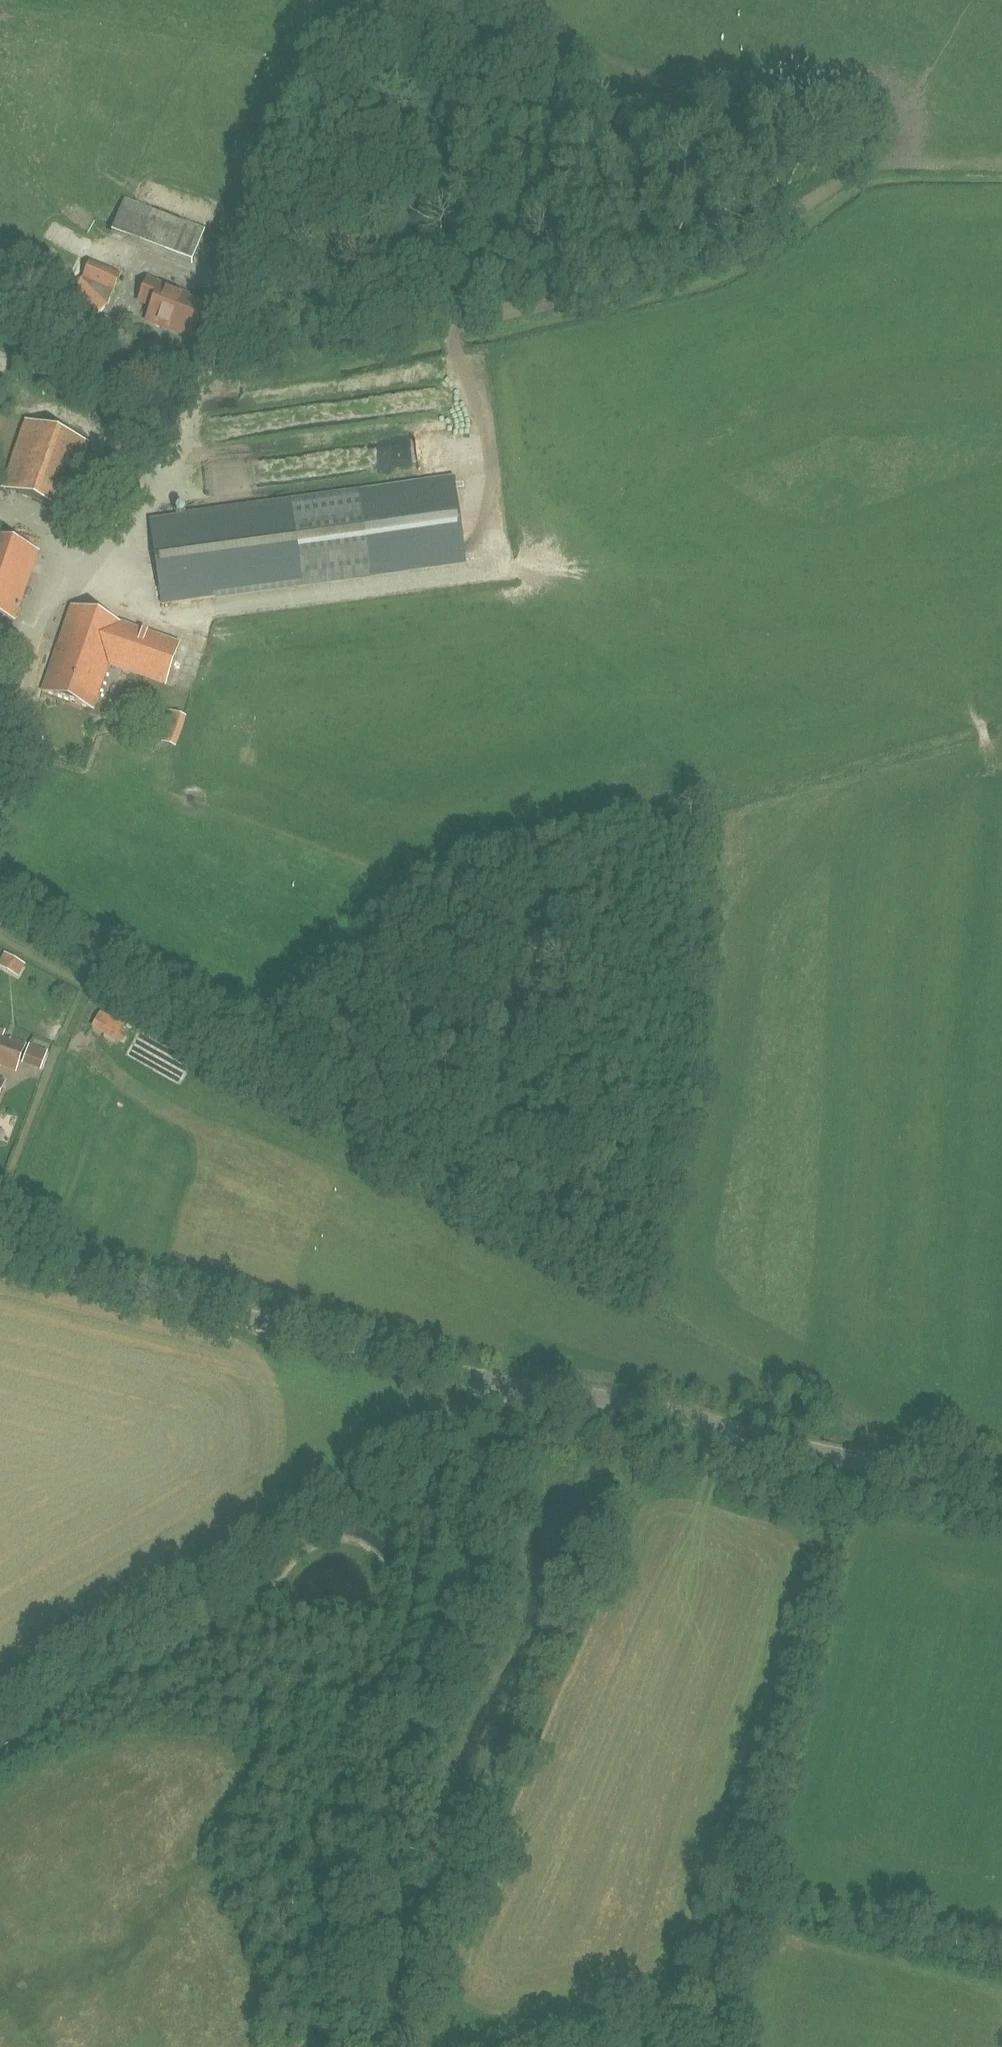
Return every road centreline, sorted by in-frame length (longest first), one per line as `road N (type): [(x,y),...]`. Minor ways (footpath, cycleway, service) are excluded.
road 1 (unclassified): [(1001,1483),(882,1465),(618,1402),(520,1391),(0,1254)]
road 2 (track): [(0,814),(41,628),(63,584),(120,521),(187,413),(326,60),(353,30),(424,0)]

